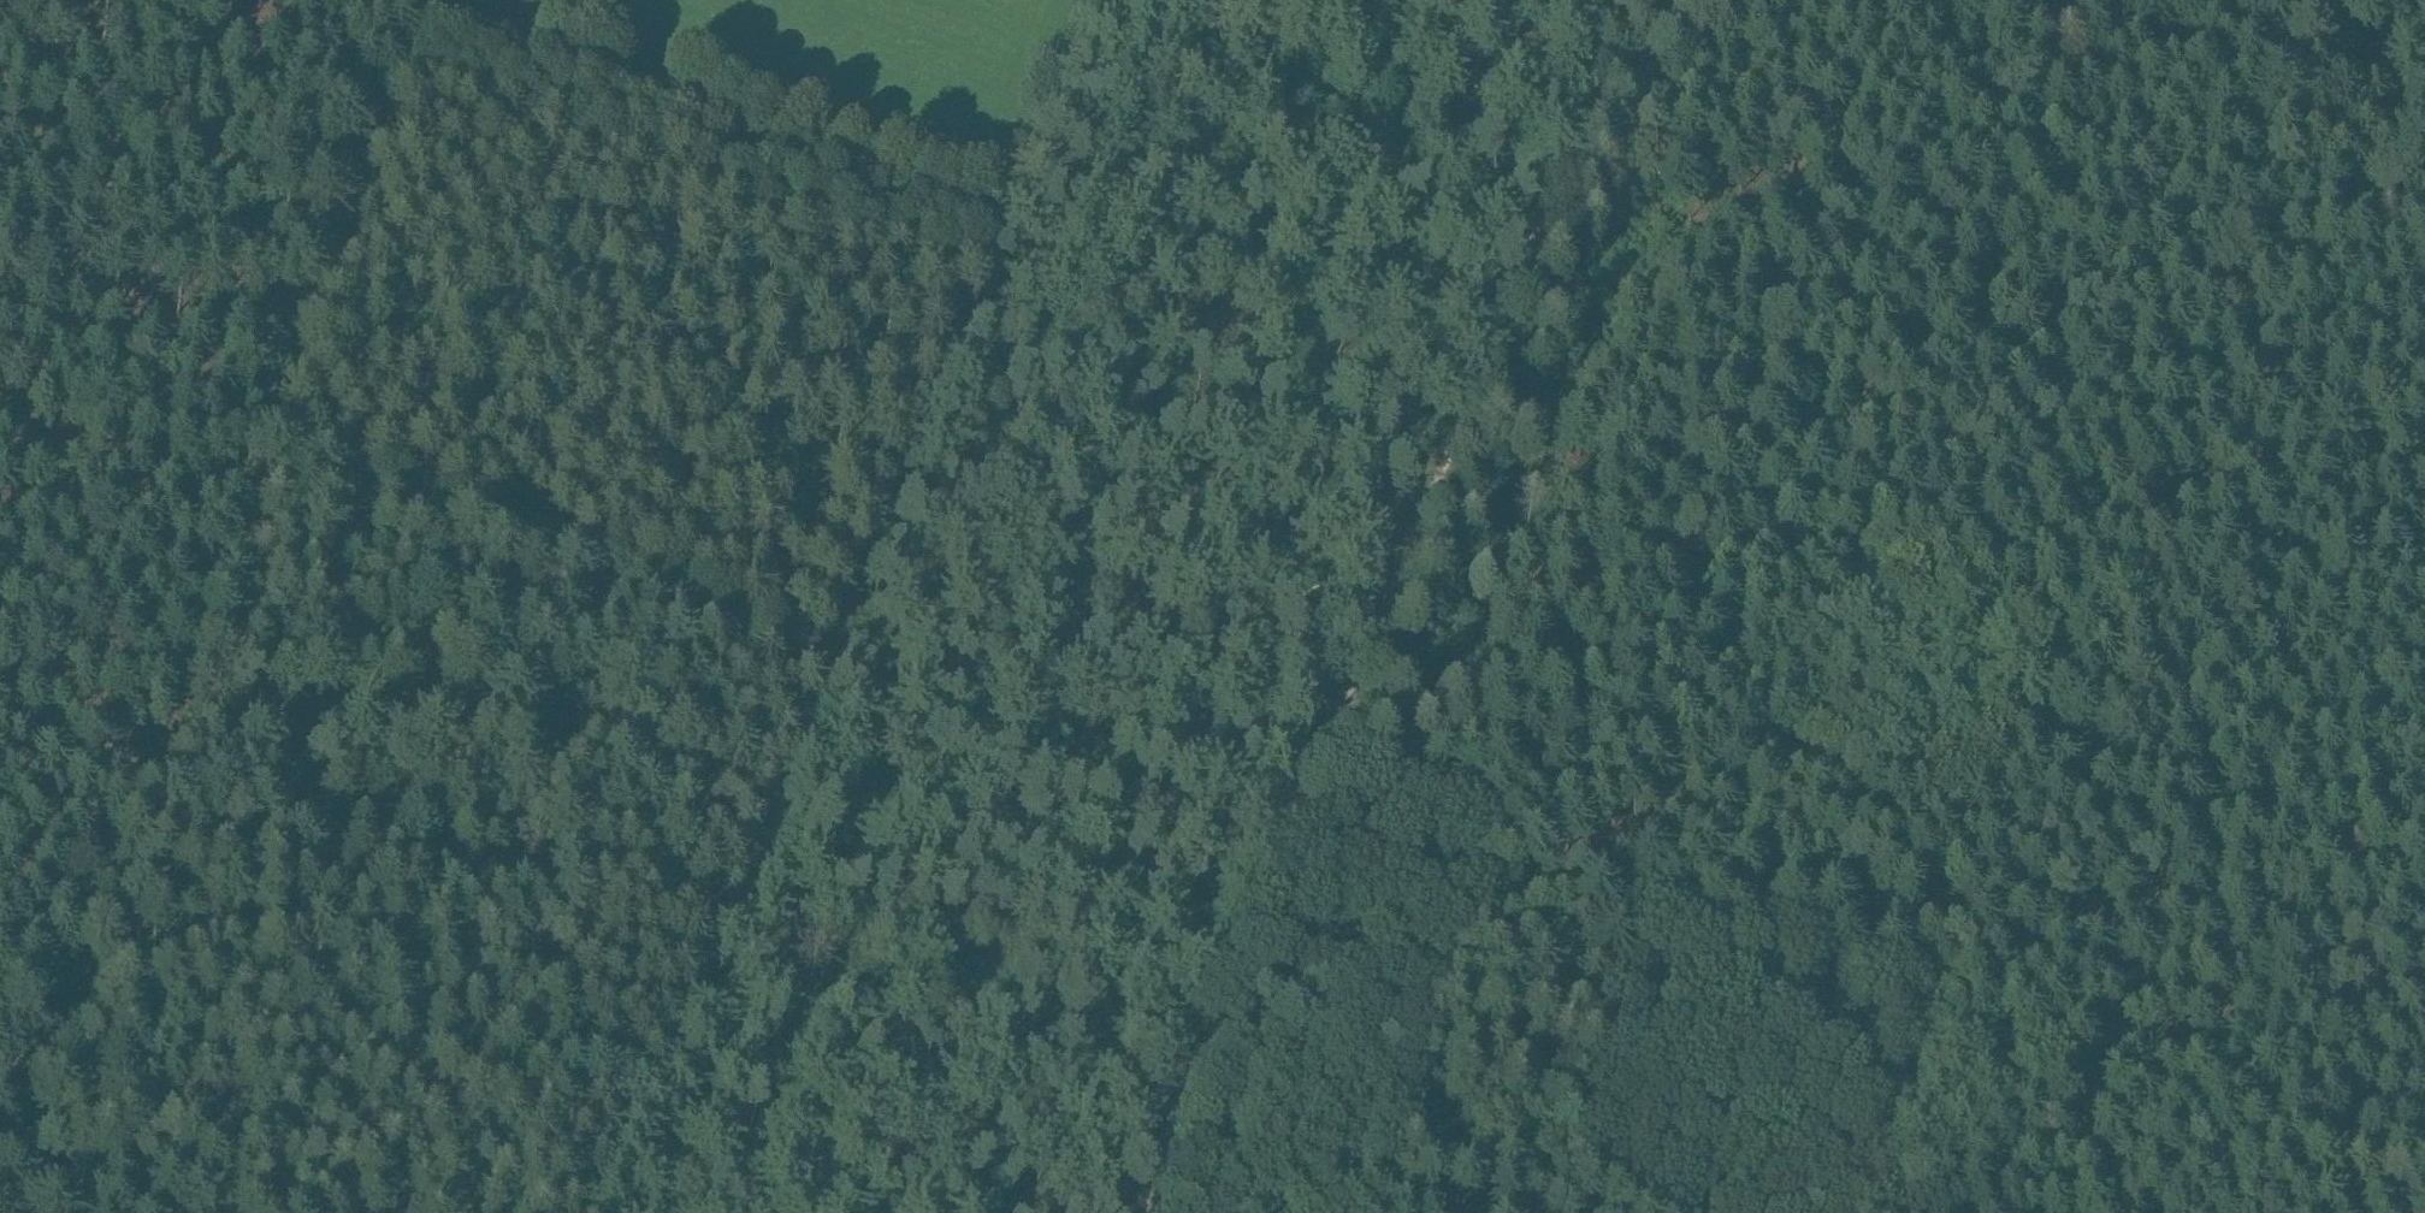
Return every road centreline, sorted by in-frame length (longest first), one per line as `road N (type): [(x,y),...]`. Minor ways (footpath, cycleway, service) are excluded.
road 1 (track): [(1127,1212),(1620,0)]

